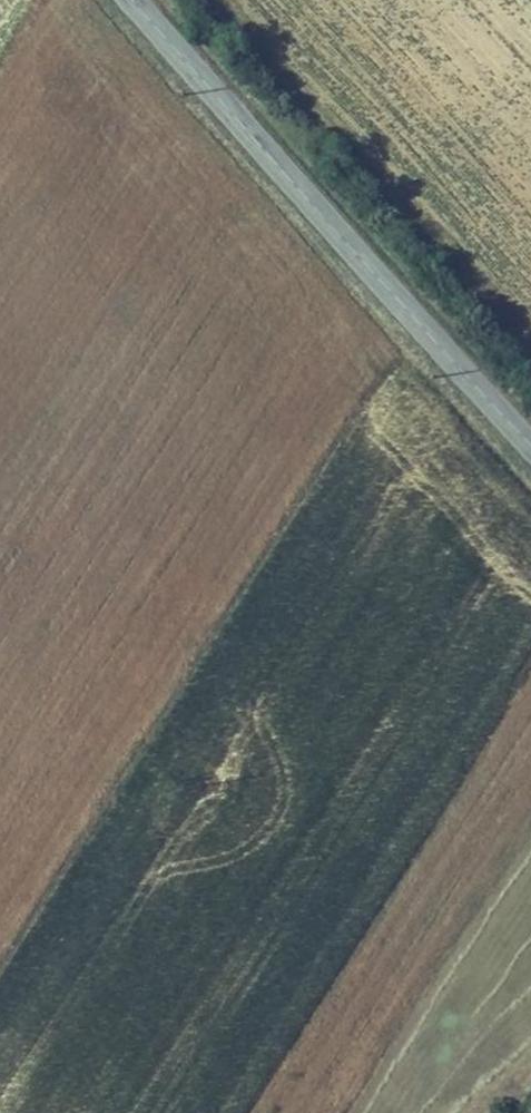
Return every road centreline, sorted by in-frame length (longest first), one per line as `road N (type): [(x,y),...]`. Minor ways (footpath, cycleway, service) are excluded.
road 1 (tertiary): [(530,429),(359,247),(162,0)]

